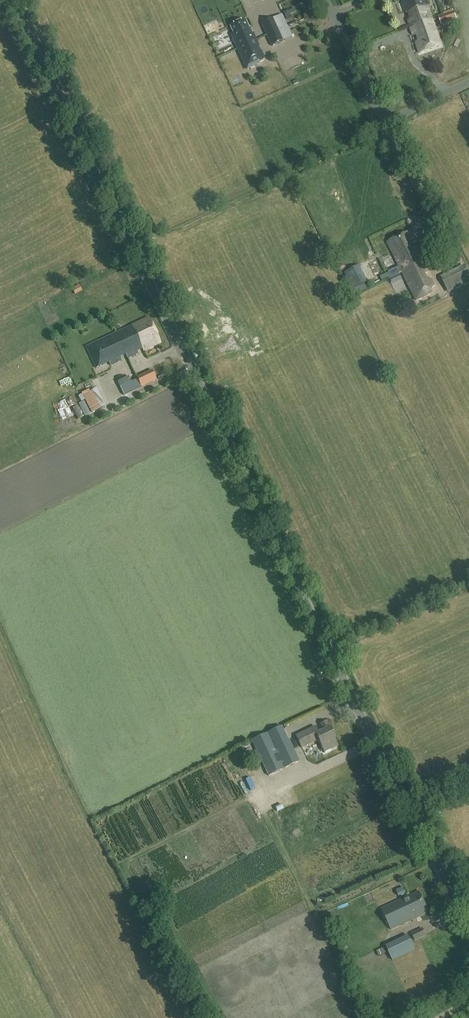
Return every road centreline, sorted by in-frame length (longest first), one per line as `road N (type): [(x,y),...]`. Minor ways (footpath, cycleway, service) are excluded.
road 1 (unclassified): [(468,922),(11,0)]
road 2 (unclassified): [(388,120),(449,242)]
road 3 (unclassified): [(388,120),(327,0)]

